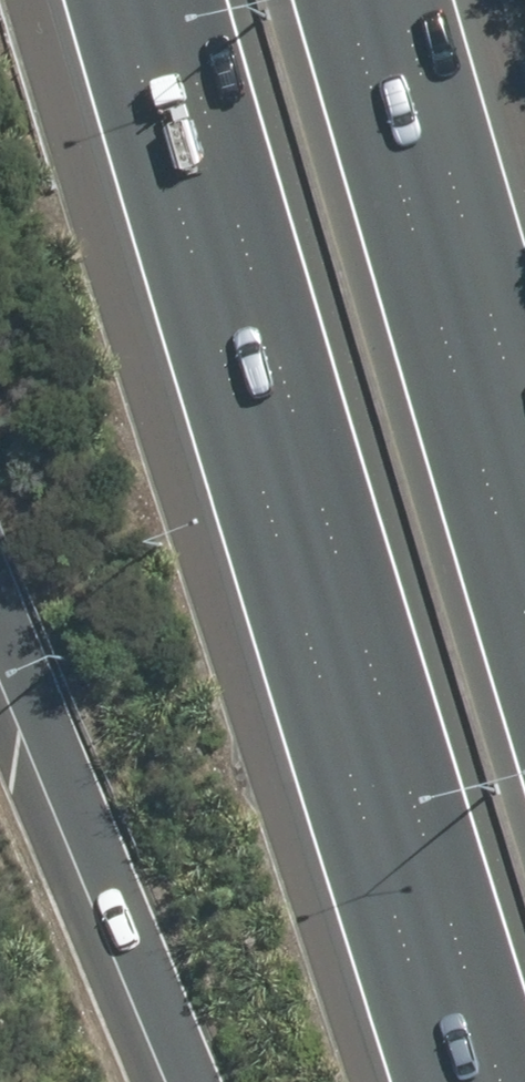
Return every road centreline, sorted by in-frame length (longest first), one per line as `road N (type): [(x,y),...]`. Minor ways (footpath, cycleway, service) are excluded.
road 1 (motorway): [(504,1081),(174,0)]
road 2 (motorway): [(350,0),(524,592)]
road 3 (motorway): [(225,1081),(0,569)]

